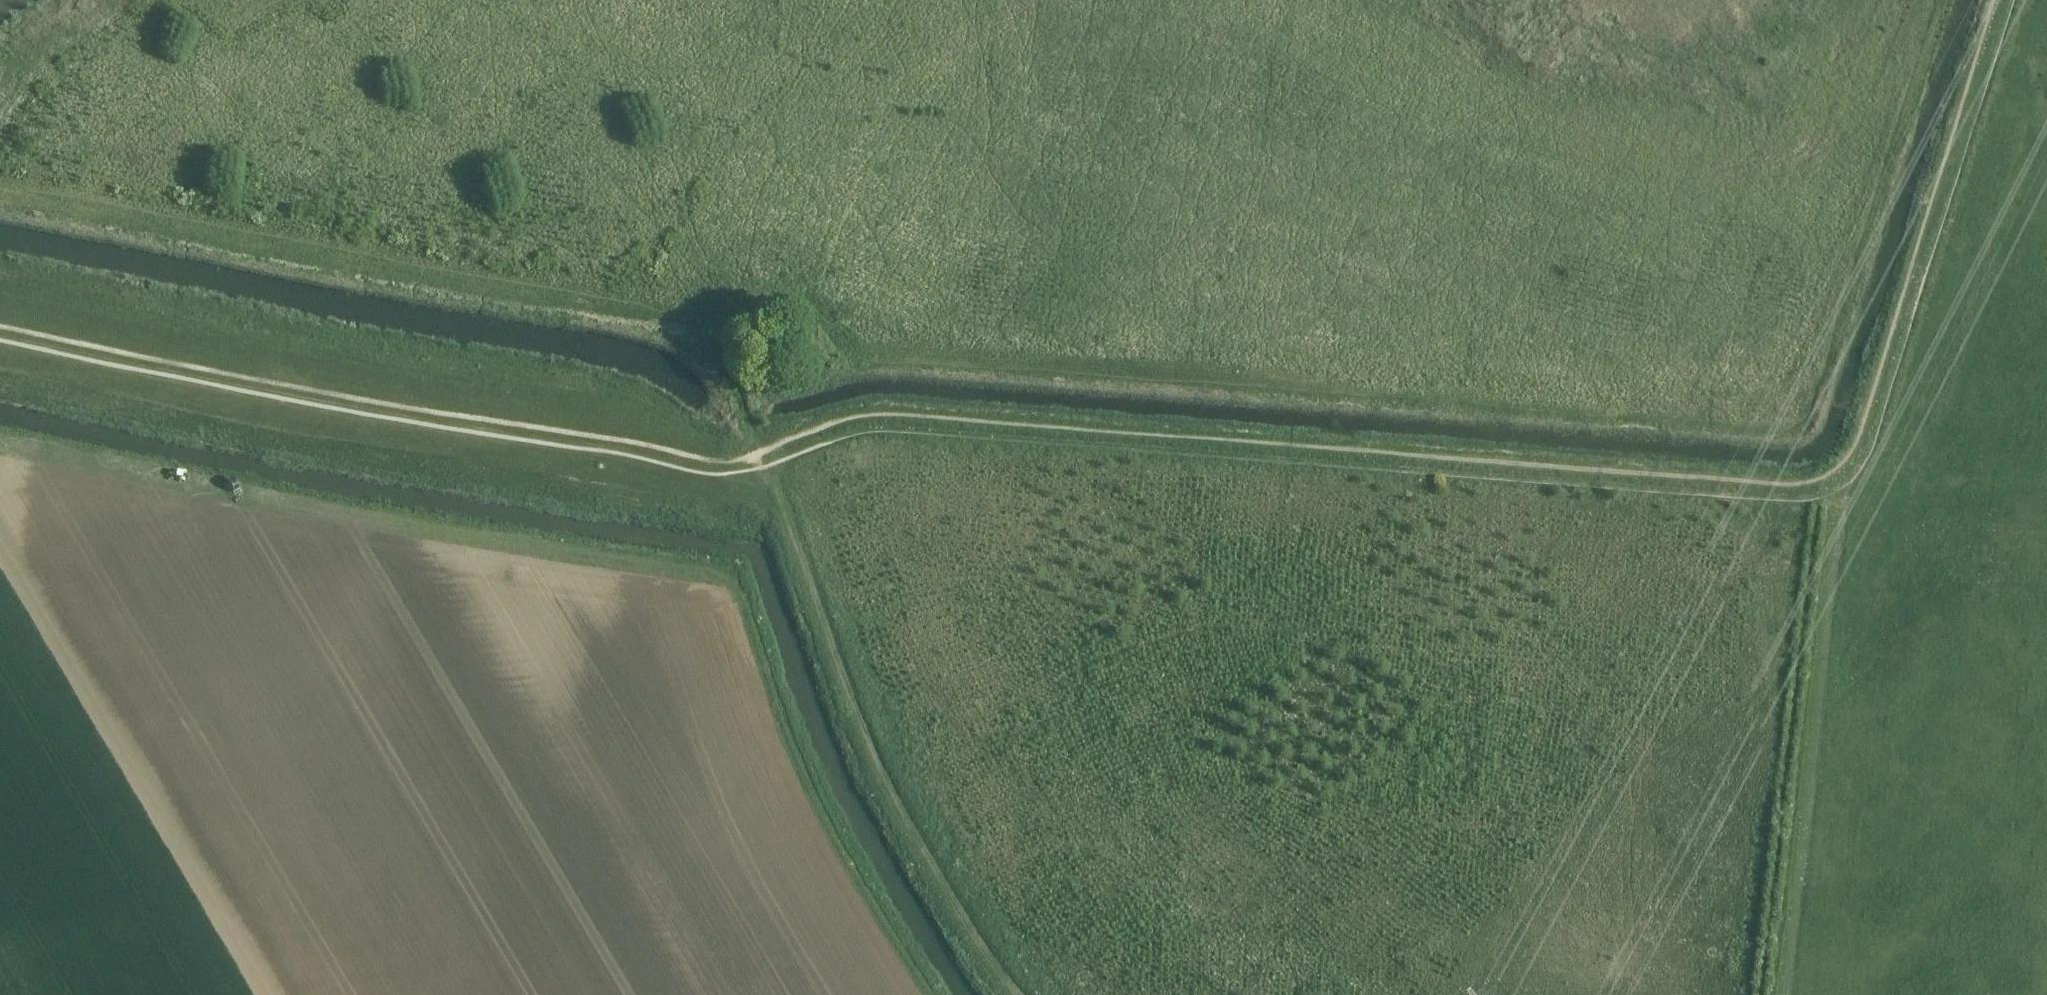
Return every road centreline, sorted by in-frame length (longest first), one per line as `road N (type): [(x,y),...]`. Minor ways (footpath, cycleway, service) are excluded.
road 1 (track): [(1017,994),(905,809),(763,451),(697,323)]

